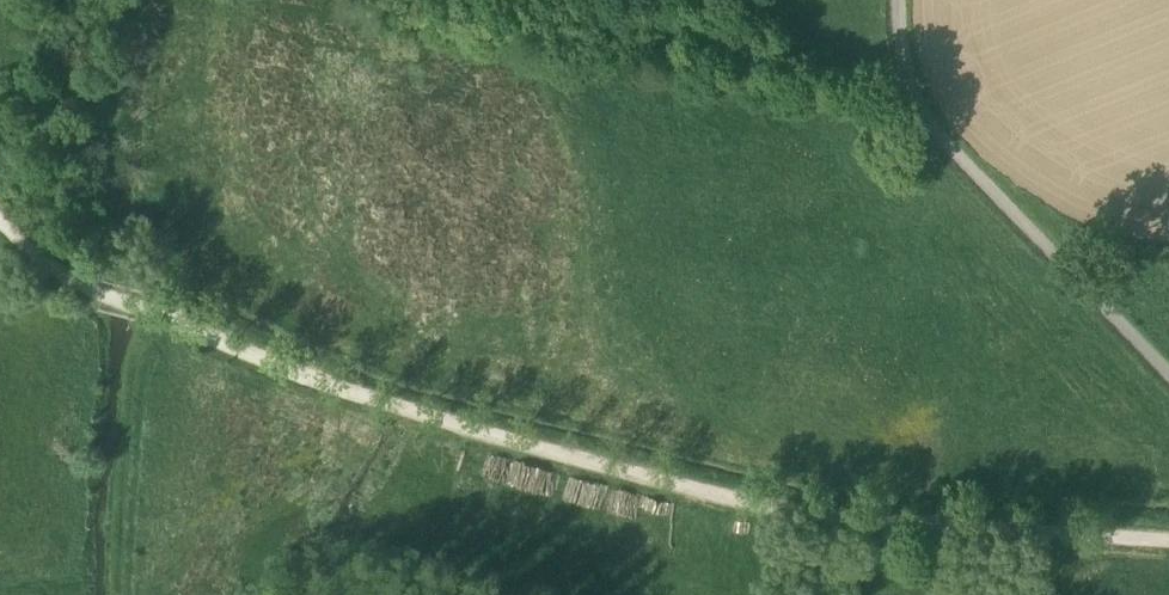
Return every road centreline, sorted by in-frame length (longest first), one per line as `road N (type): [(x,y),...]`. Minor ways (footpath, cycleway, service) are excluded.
road 1 (track): [(0,220),(61,296),(176,311),(360,399),(802,519),(946,533),(1168,538)]
road 2 (residential): [(1168,375),(921,112),(908,0)]

